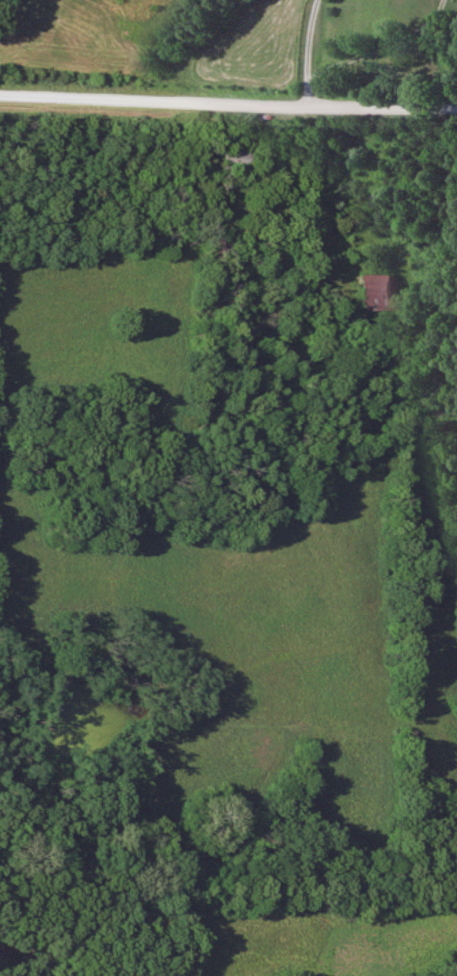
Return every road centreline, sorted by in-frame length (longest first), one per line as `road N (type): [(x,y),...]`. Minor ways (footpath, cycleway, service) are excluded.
road 1 (residential): [(0,94),(456,104)]

